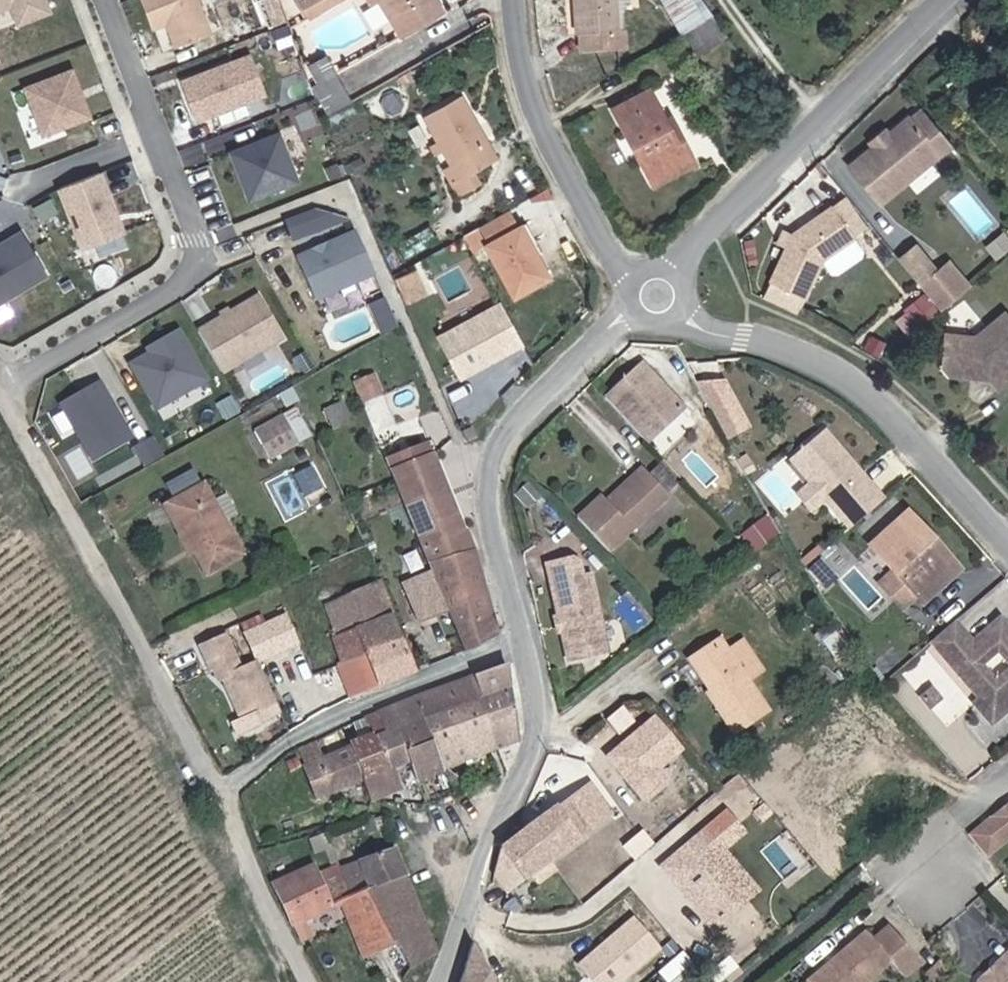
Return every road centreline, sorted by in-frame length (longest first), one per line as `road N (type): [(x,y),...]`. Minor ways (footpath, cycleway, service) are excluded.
road 1 (unclassified): [(439,981),(547,720),(488,514),(495,447),(602,335),(632,315)]
road 2 (track): [(0,394),(224,790),(261,897),(307,981)]
road 3 (residential): [(104,0),(198,257),(192,275),(1,395)]
road 4 (unclassified): [(1007,548),(868,396),(798,352),(682,313)]
road 5 (unclassified): [(675,273),(945,0)]
road 6 (residential): [(635,276),(612,255),(571,187),(532,102),(513,0)]
road 7 (residential): [(923,876),(958,818),(1007,776)]

